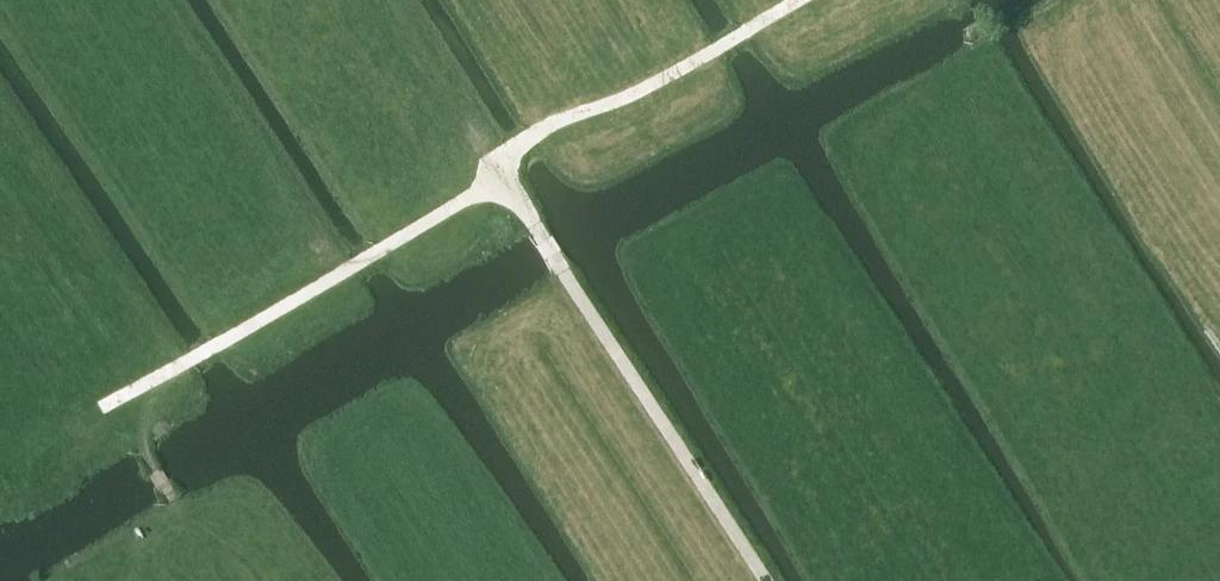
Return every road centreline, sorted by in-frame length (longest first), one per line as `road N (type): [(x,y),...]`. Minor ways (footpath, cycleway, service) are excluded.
road 1 (track): [(765,580),(517,196),(487,190),(464,198),(100,409)]
road 2 (track): [(517,196),(498,165),(536,135),(635,95),(797,0)]

